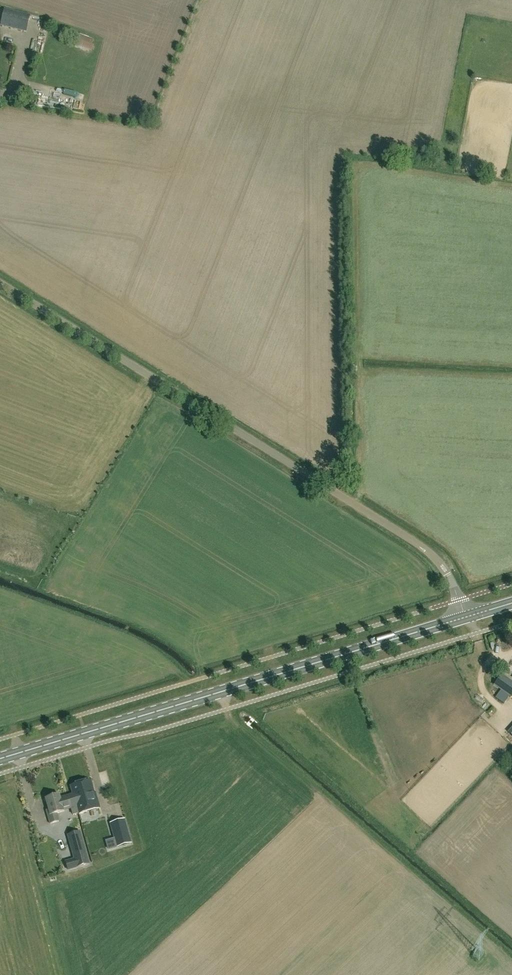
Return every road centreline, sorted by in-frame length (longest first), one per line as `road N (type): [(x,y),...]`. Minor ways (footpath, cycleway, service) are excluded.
road 1 (unclassified): [(465,617),(448,575),(424,548),(0,283)]
road 2 (secondary): [(0,759),(465,617)]

